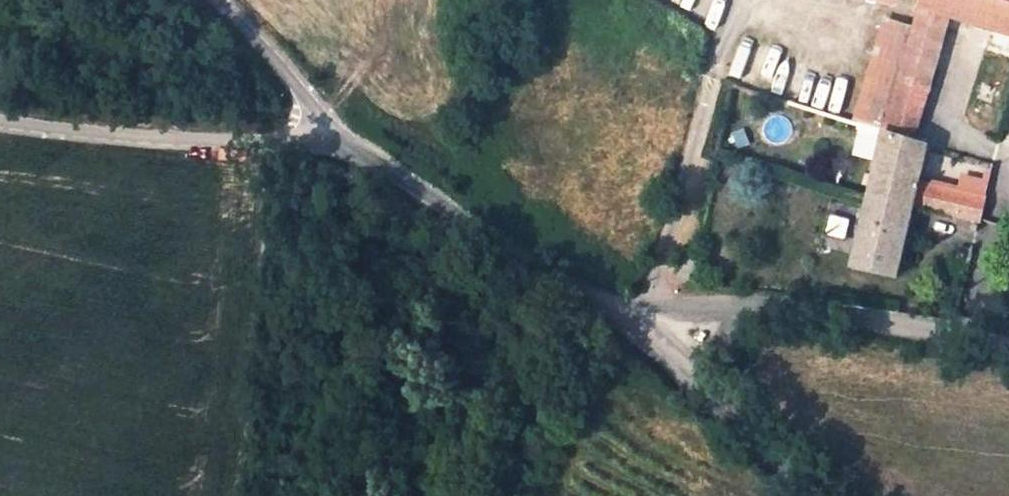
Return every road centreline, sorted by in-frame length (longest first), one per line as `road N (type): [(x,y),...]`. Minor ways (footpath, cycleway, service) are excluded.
road 1 (unclassified): [(349,145),(266,150),(0,125)]
road 2 (unclassified): [(611,309),(349,145)]
road 3 (unclassified): [(1008,347),(732,309)]
road 4 (unclassified): [(215,0),(349,145)]
road 5 (unclassified): [(808,495),(701,382)]
road 6 (unclassified): [(732,309),(611,309)]

